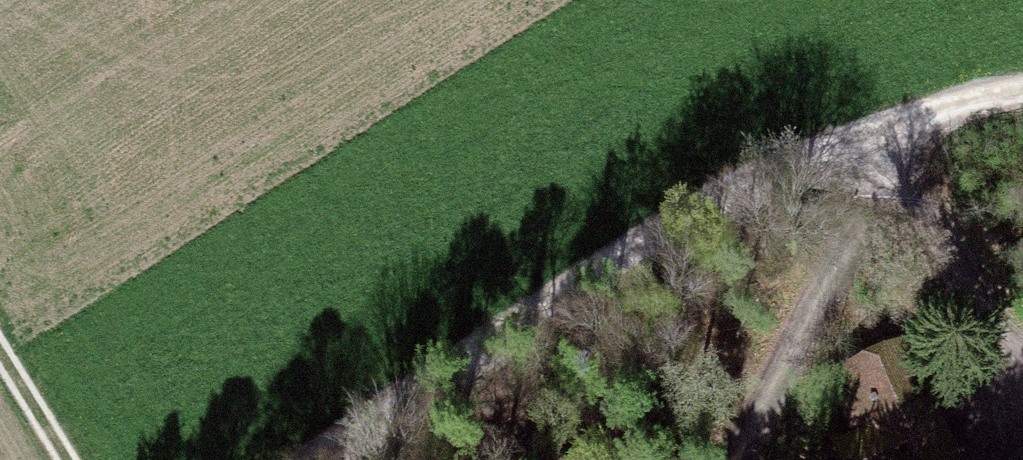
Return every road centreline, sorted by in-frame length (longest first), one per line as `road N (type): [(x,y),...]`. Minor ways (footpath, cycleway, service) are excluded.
road 1 (unclassified): [(1022,91),(885,125),(786,165),(687,216),(309,459)]
road 2 (track): [(892,178),(761,366),(711,459)]
road 3 (track): [(1022,384),(924,216),(892,178),(885,125)]
road 4 (track): [(70,459),(0,347)]

